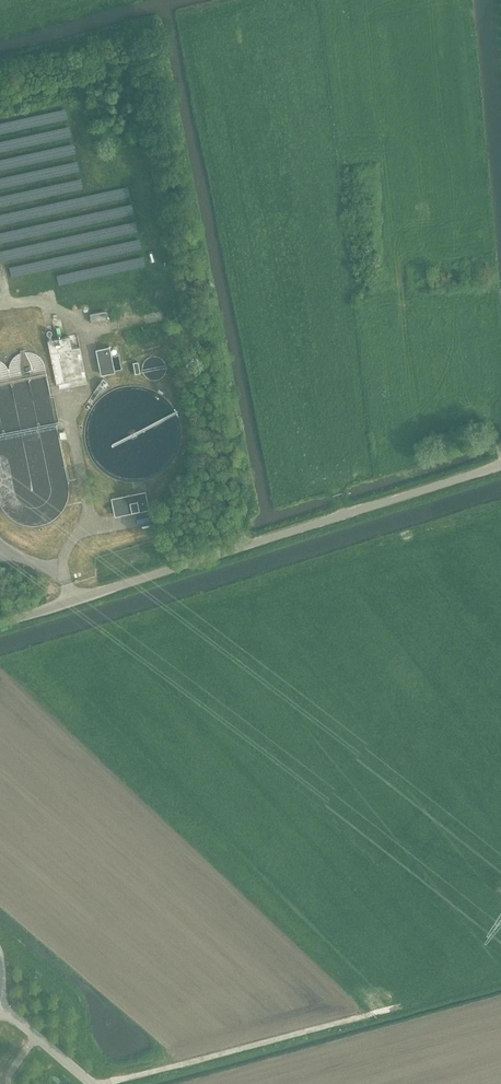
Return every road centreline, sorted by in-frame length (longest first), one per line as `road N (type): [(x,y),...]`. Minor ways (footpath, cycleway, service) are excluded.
road 1 (unclassified): [(0,624),(500,465)]
road 2 (track): [(120,1083),(364,1018)]

